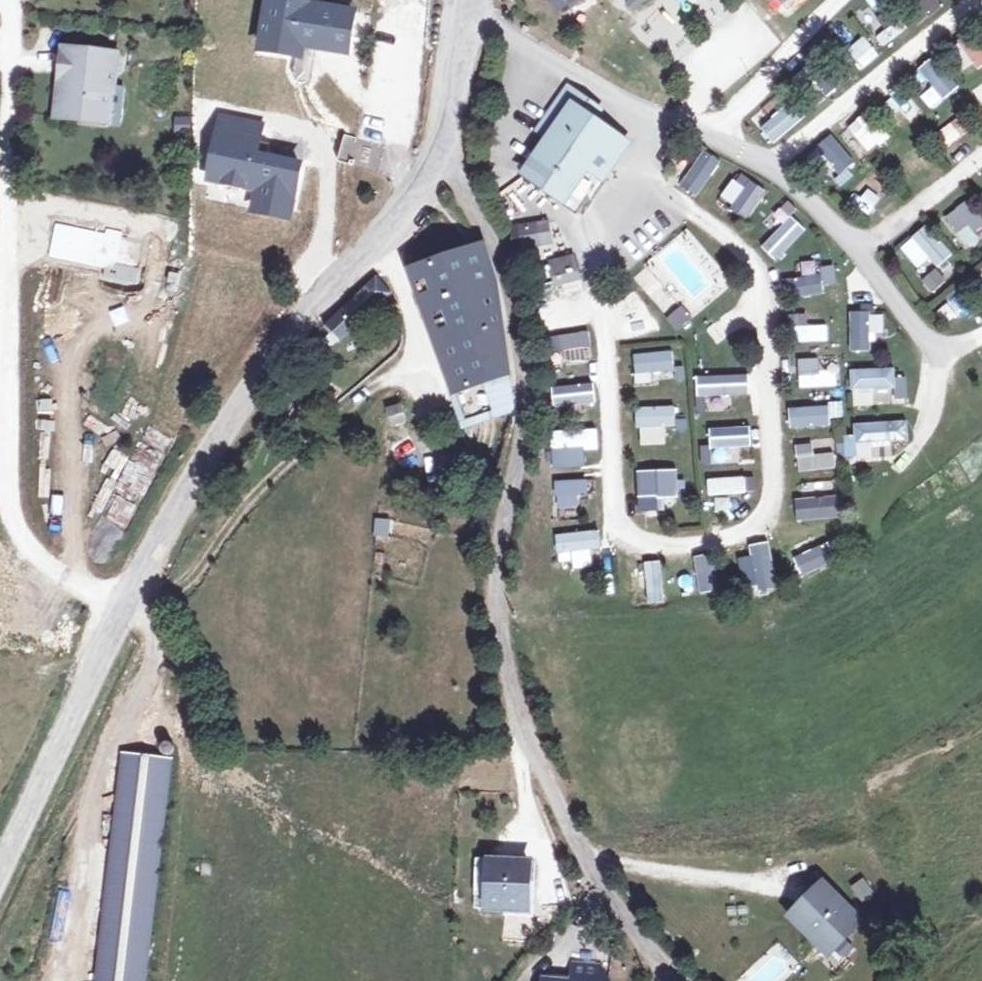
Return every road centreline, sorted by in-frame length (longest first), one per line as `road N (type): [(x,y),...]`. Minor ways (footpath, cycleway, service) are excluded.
road 1 (residential): [(442,158),(499,242),(525,335),(530,418),(497,551),(504,650),(575,826),(749,980)]
road 2 (tertiary): [(442,158),(263,359),(136,560),(0,847)]
road 3 (track): [(117,599),(38,555),(10,510),(15,17),(5,0)]
road 4 (tertiary): [(475,0),(442,158)]

